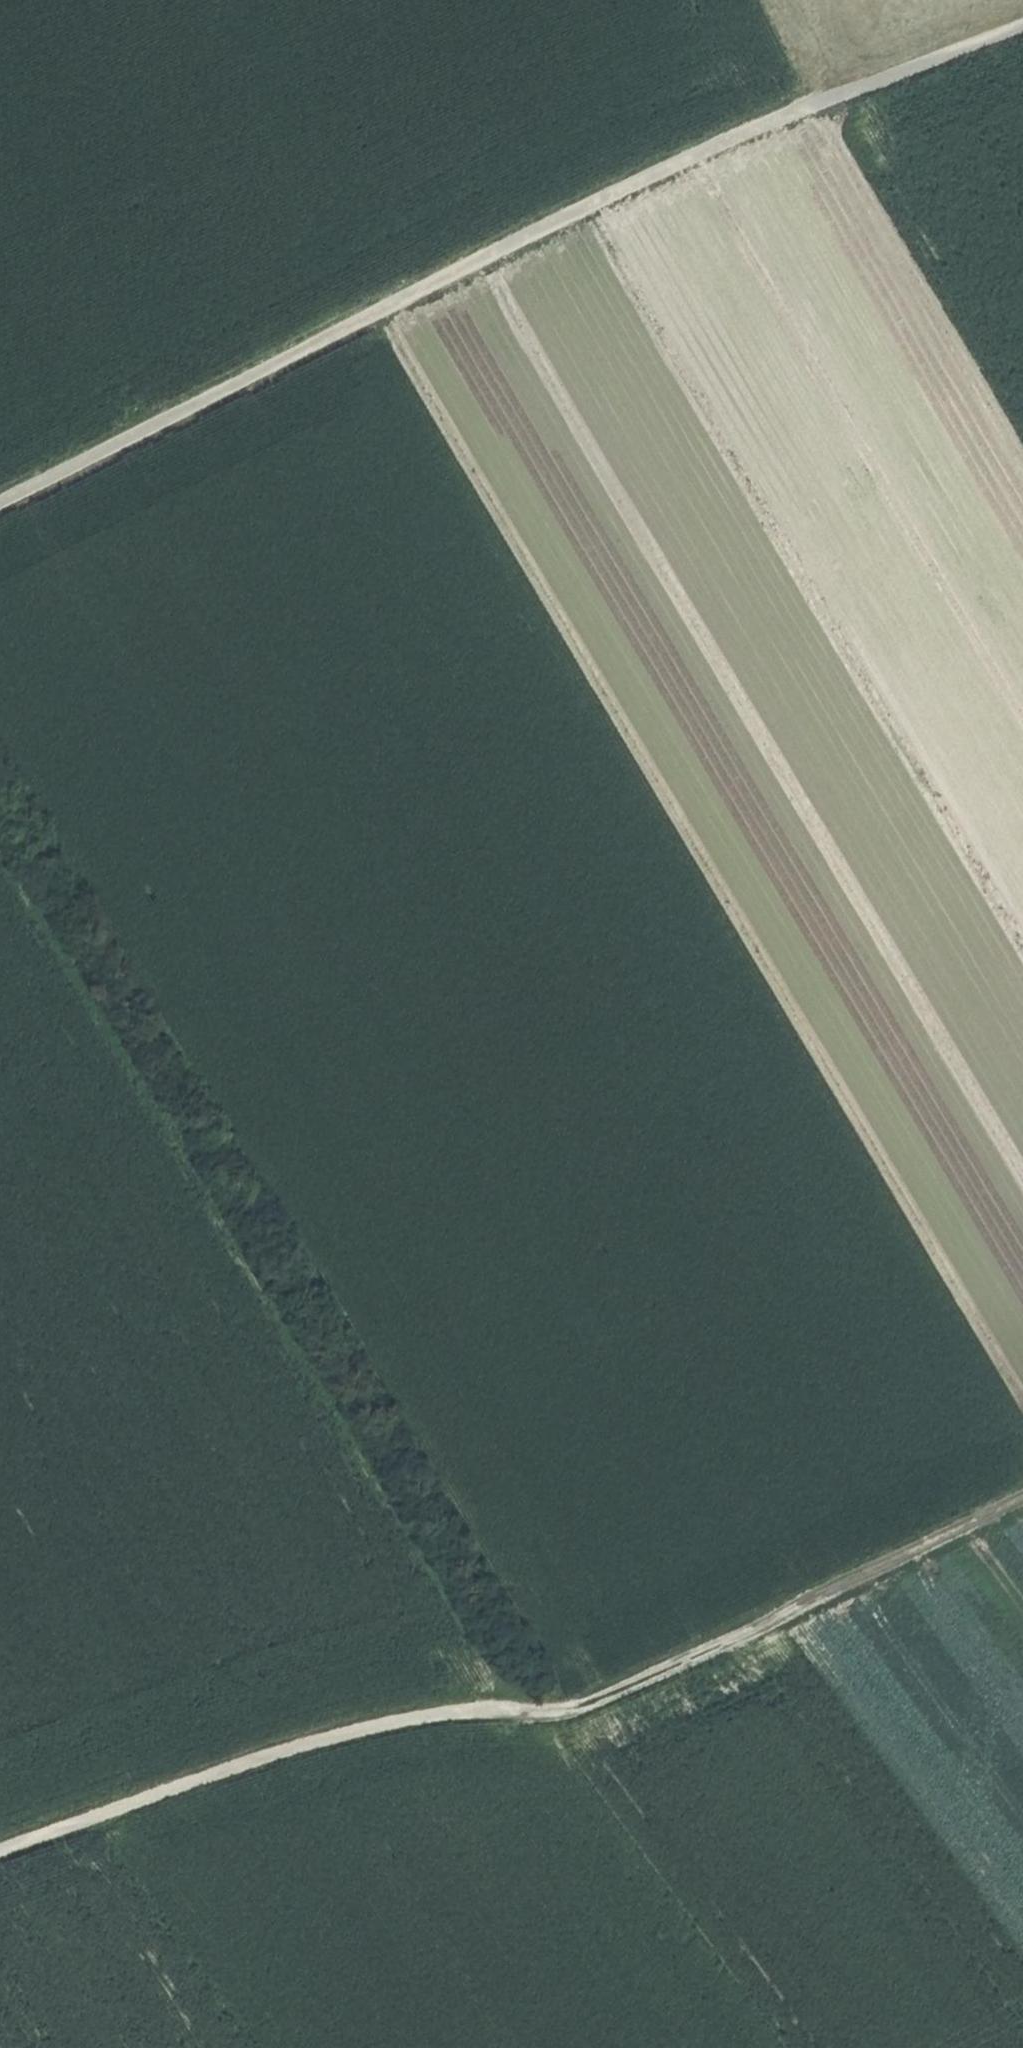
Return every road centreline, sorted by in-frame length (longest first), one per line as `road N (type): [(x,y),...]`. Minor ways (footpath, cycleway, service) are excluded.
road 1 (track): [(1022,25),(649,171),(0,502)]
road 2 (track): [(0,1851),(343,1738),(488,1708),(574,1708),(1022,1491)]

